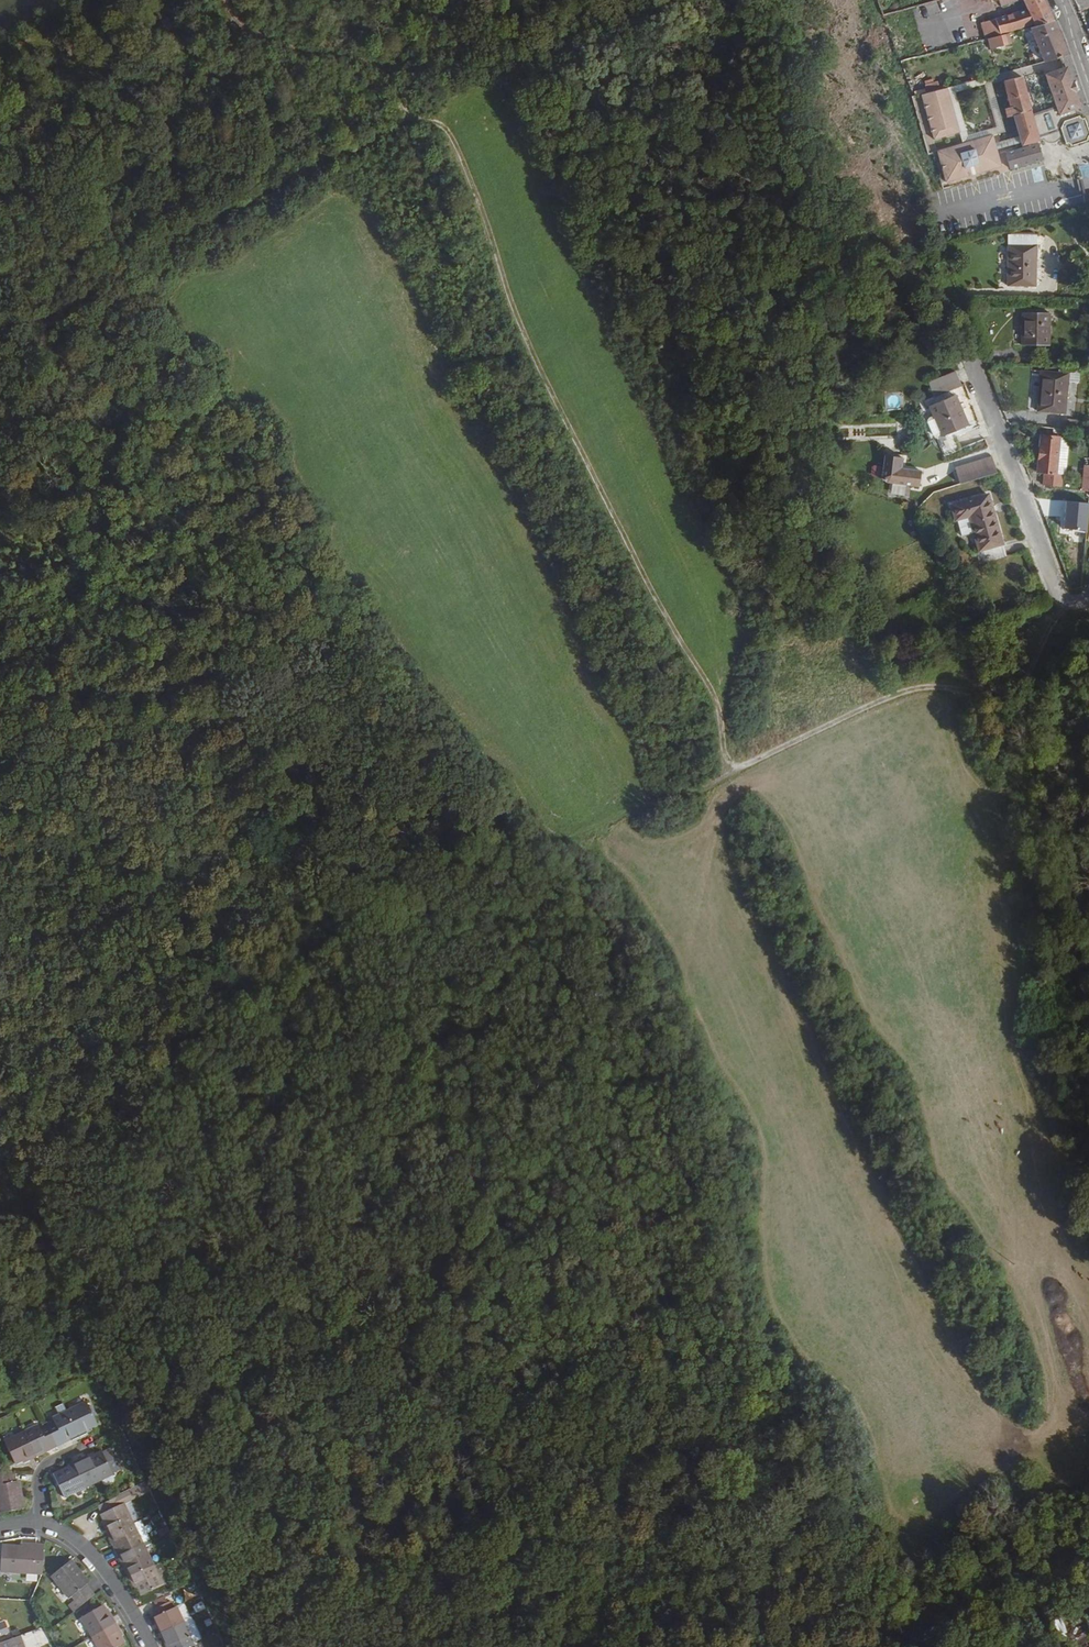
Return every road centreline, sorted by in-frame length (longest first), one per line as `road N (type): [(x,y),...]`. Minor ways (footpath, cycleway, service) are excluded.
road 1 (residential): [(0,1527),(43,1527),(88,1552),(152,1646)]

